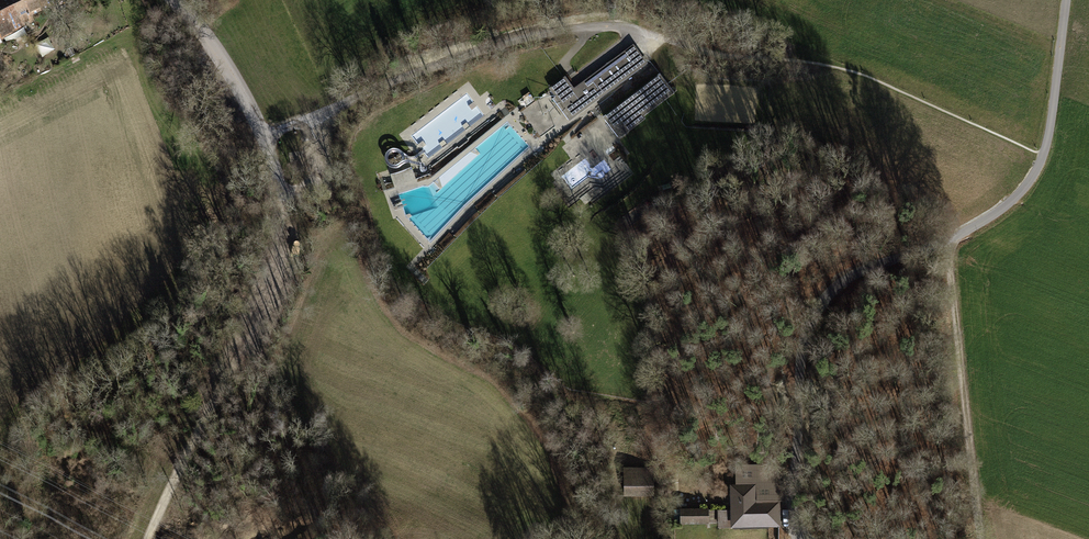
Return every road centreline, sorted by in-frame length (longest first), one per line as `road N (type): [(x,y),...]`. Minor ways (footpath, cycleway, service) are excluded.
road 1 (unclassified): [(800,538),(800,368),(809,320),(852,273),(951,240),(1028,184),(1049,135),(1067,0)]
road 2 (residential): [(278,274),(280,191),(265,135),(171,0)]
road 3 (track): [(981,538),(951,240)]
road 4 (track): [(148,538),(278,274)]

